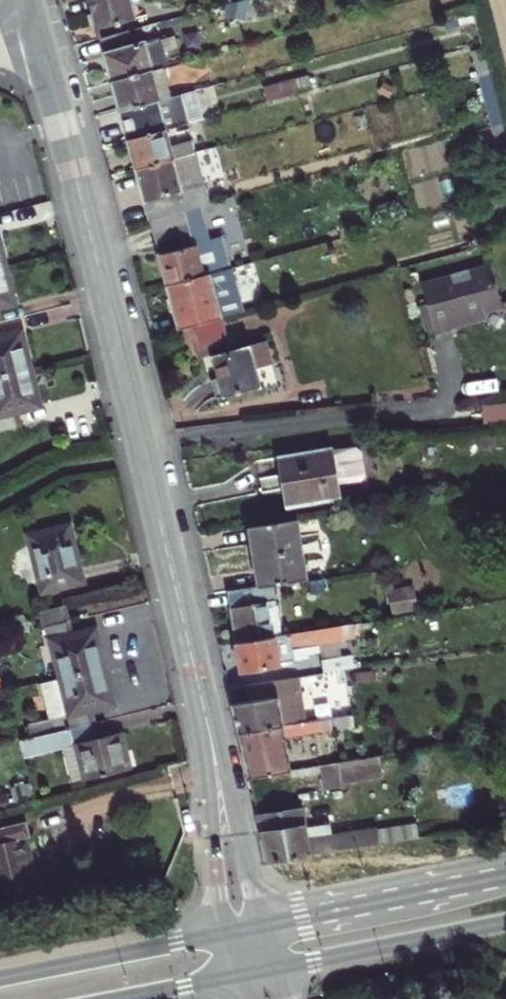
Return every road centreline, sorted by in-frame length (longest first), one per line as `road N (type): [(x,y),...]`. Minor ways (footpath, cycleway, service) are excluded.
road 1 (tertiary): [(206,712),(33,21)]
road 2 (secondary): [(505,875),(267,924)]
road 3 (secondary): [(279,967),(505,924)]
road 4 (secondary): [(224,934),(0,979)]
road 5 (tertiary): [(206,712),(224,934)]
road 6 (tertiary): [(267,924),(206,712)]

